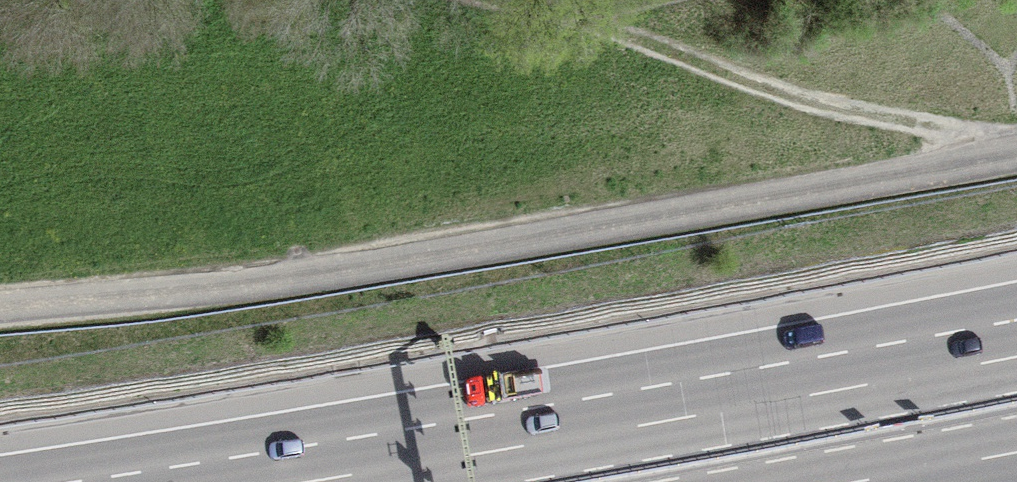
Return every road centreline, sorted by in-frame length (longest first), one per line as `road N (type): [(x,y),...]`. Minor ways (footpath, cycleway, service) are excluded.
road 1 (unclassified): [(1000,155),(382,264),(0,308)]
road 2 (motorway): [(1016,354),(298,481)]
road 3 (track): [(1000,155),(927,126),(529,17)]
road 4 (motorway): [(854,481),(1016,452)]

